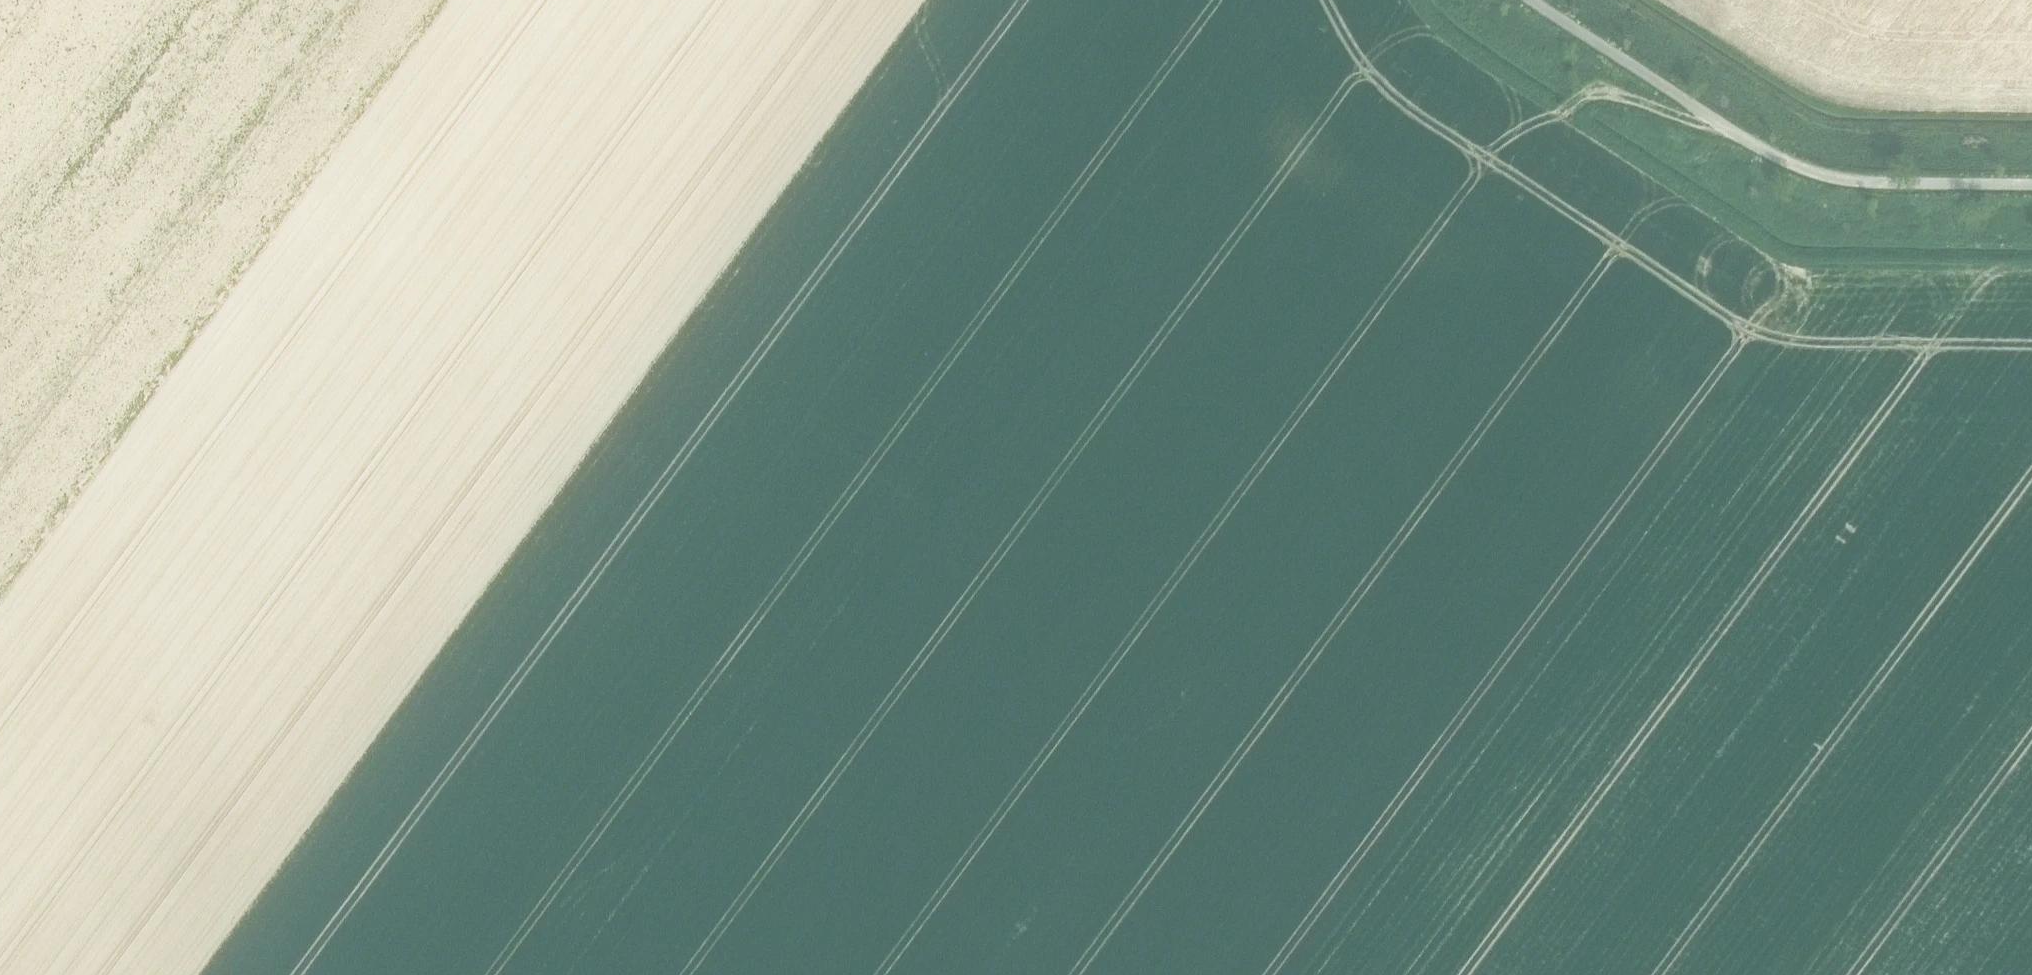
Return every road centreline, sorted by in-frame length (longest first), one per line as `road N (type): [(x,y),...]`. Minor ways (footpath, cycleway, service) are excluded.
road 1 (unclassified): [(2031,186),(1871,184),(1800,171),(1526,0)]

